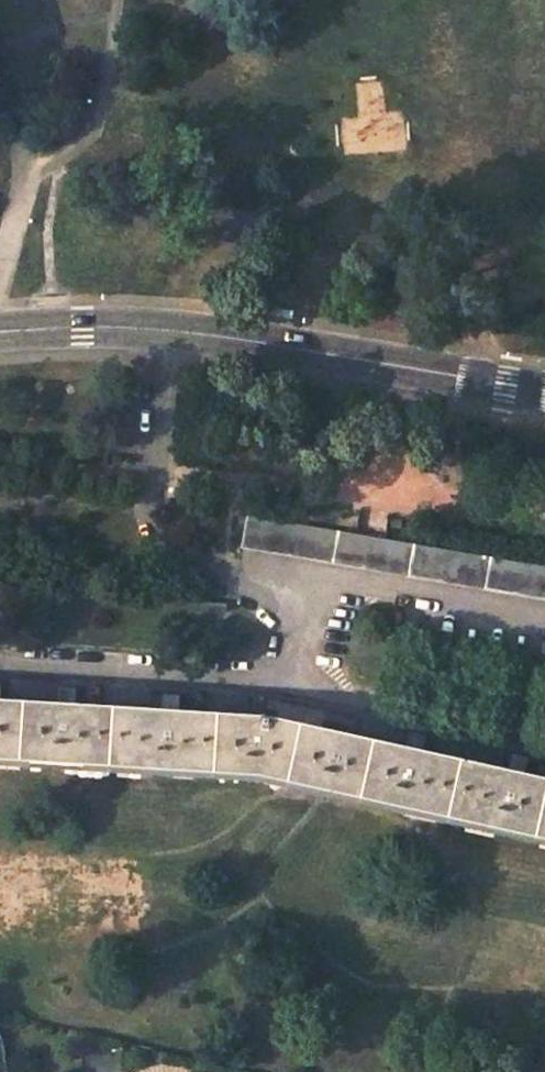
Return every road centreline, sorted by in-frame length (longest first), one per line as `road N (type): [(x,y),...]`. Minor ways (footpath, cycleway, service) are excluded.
road 1 (tertiary): [(544,392),(170,330),(0,335)]

